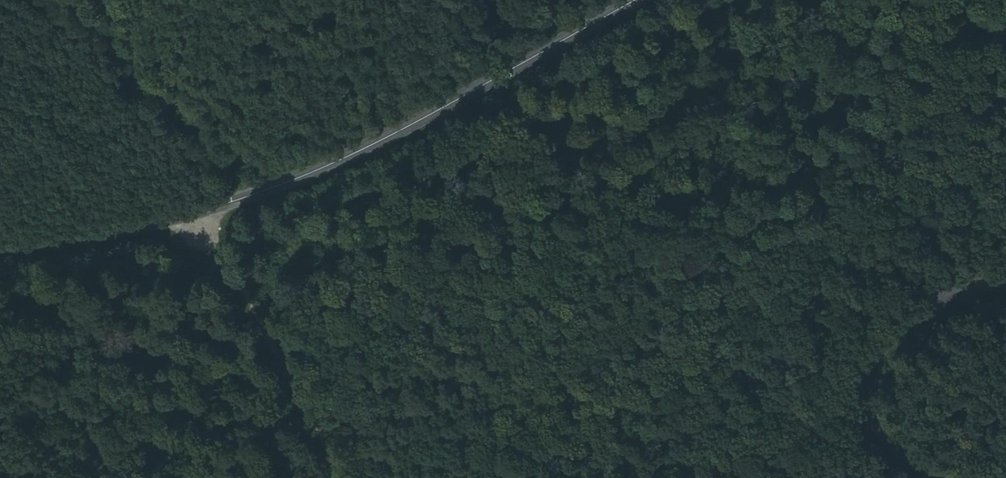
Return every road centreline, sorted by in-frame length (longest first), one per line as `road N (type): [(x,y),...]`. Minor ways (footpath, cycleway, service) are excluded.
road 1 (tertiary): [(0,251),(255,192),(631,0)]
road 2 (tertiary): [(928,477),(865,415),(868,366),(903,318),(931,300),(1005,285)]
road 3 (track): [(65,0),(255,192)]

